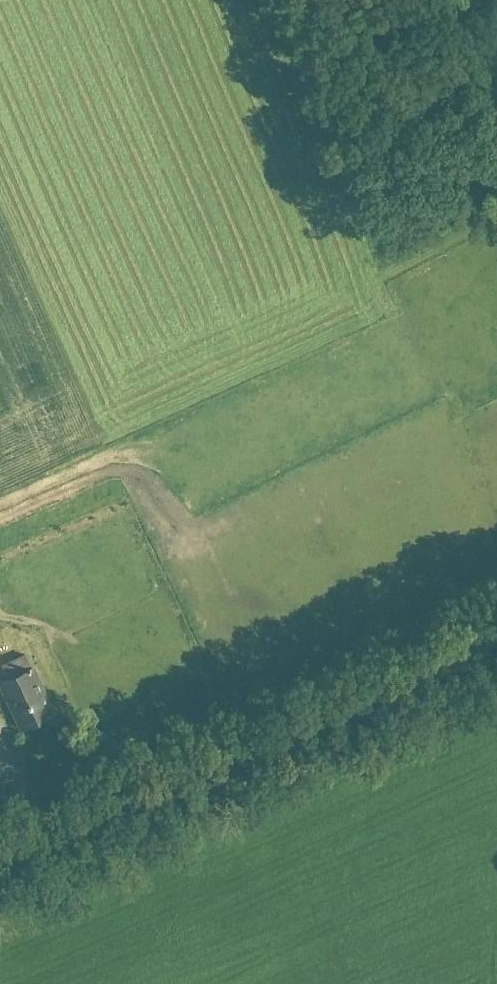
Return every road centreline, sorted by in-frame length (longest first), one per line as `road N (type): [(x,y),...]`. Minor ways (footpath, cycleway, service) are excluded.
road 1 (unclassified): [(496,639),(0,852)]

